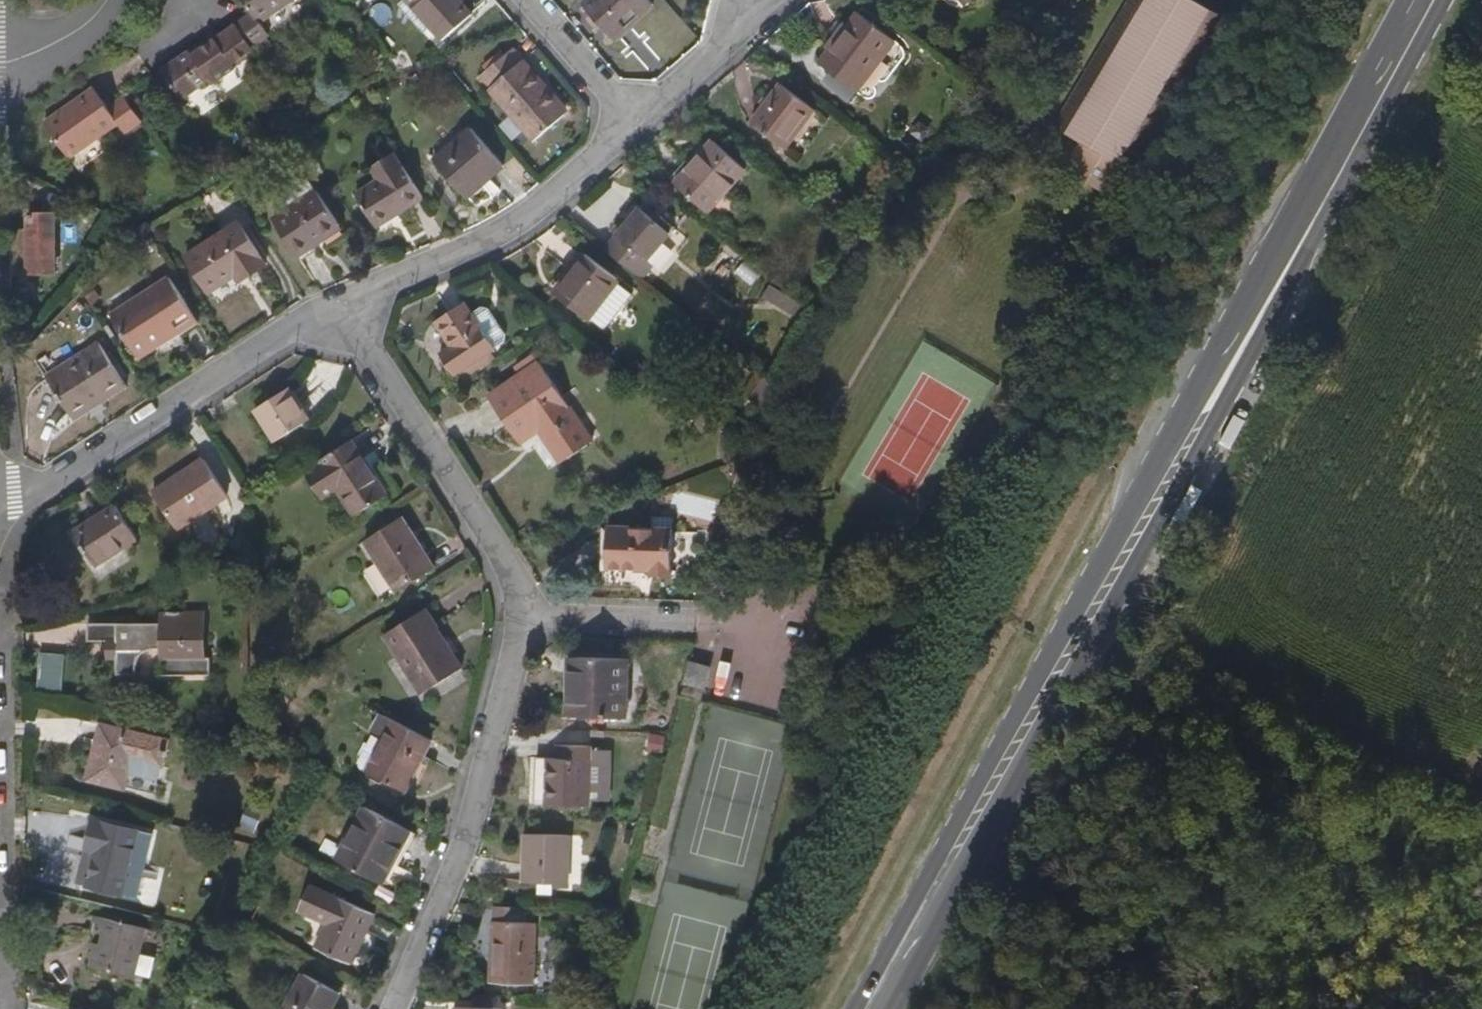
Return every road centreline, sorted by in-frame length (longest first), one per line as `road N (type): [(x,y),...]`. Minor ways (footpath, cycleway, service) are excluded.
road 1 (primary): [(1331,175),(1001,744),(868,1008)]
road 2 (primary): [(876,1008),(1165,512),(1331,175)]
road 3 (residential): [(391,1008),(456,846),(513,614)]
road 4 (residential): [(311,316),(529,213),(625,122)]
road 5 (residential): [(513,614),(505,577),(366,353),(311,316)]
road 6 (residential): [(0,507),(311,316)]
road 7 (primary): [(1425,0),(1331,175)]
road 8 (unclassified): [(513,614),(691,621)]
road 9 (residential): [(625,122),(716,50),(743,0)]
road 10 (residential): [(521,0),(625,122)]
road 11 (residential): [(0,61),(60,40),(92,22),(107,0)]

